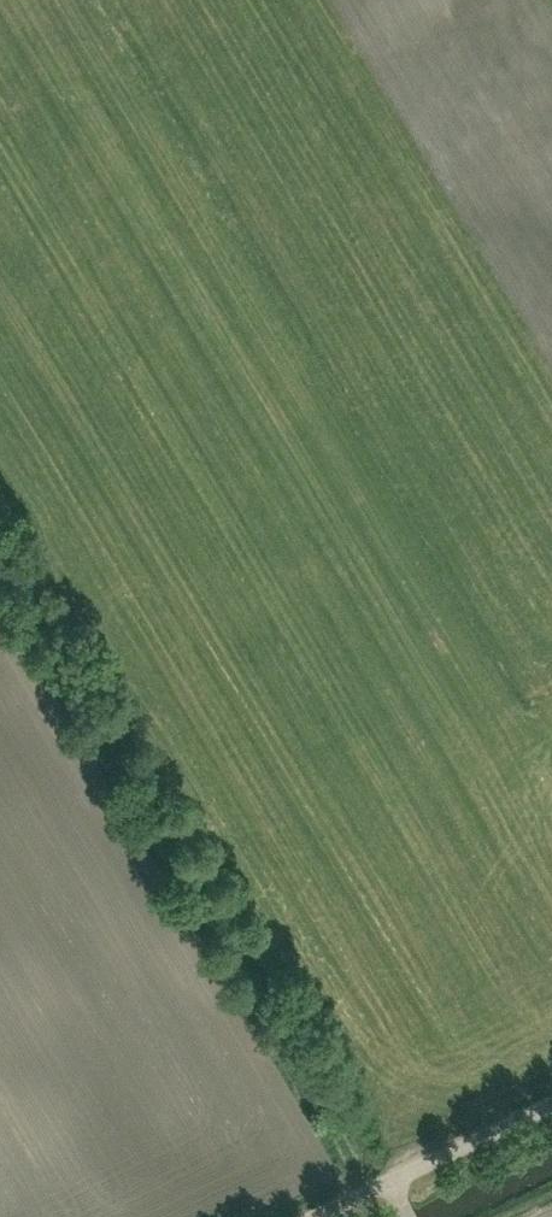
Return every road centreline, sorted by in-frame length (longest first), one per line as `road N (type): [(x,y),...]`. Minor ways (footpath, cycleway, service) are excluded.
road 1 (unclassified): [(316,1216),(551,1105)]

